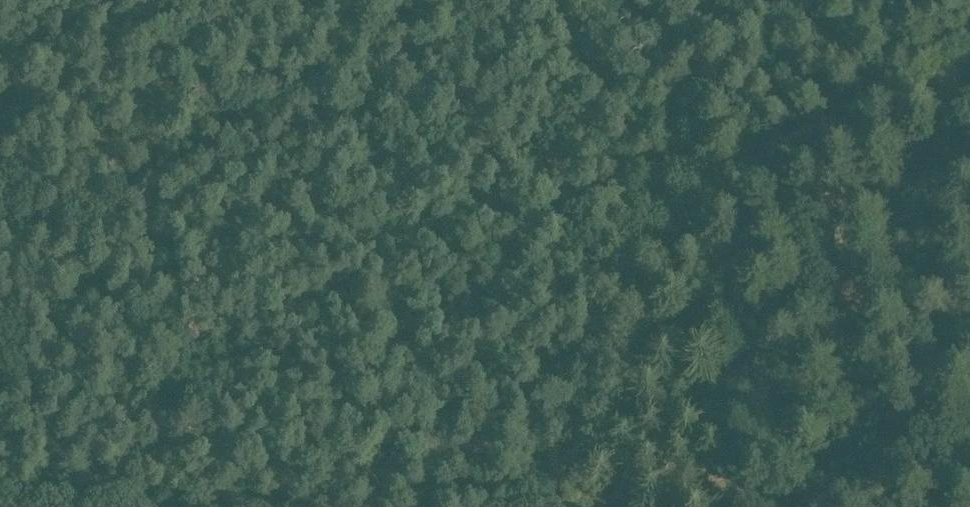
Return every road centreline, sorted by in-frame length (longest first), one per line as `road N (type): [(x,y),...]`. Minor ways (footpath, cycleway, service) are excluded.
road 1 (track): [(969,55),(668,160),(588,163),(440,108),(345,94),(261,94),(228,102),(61,201),(0,210)]
road 2 (track): [(541,506),(642,257),(668,160),(691,0)]
road 3 (track): [(233,506),(0,483)]
road 4 (track): [(969,437),(794,506)]
road 5 (track): [(0,125),(11,0)]

